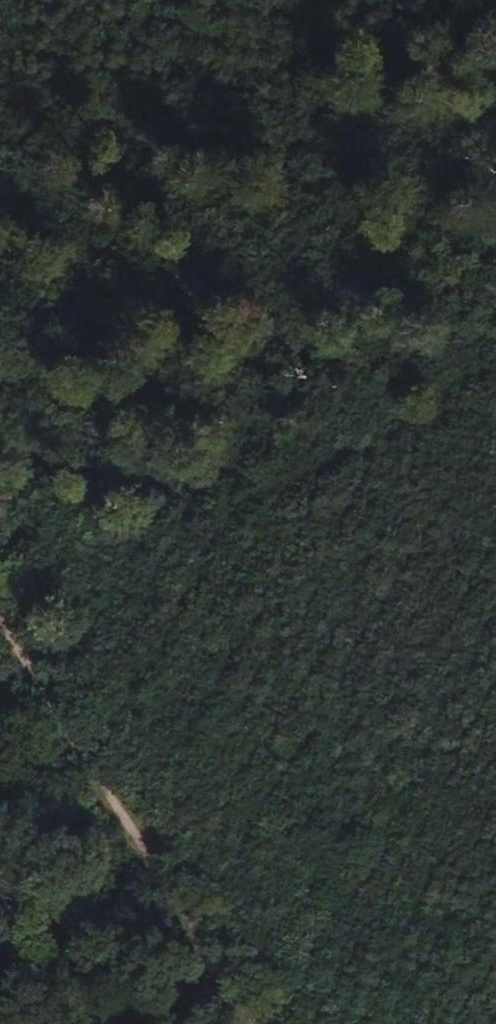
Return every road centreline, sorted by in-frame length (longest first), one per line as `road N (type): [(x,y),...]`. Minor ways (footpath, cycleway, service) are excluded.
road 1 (track): [(0,614),(265,1023)]
road 2 (track): [(303,0),(495,36)]

